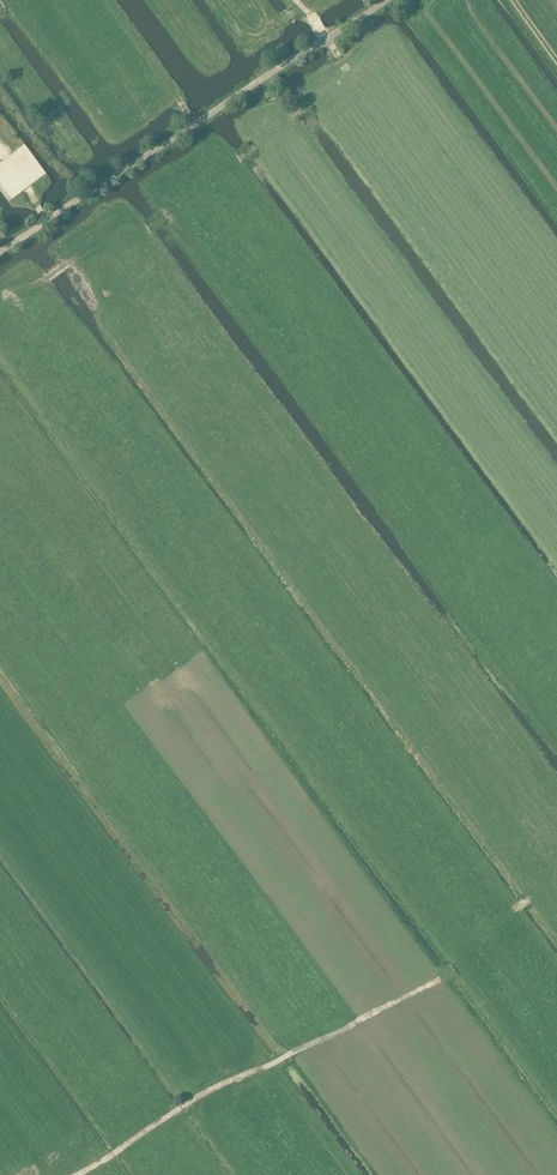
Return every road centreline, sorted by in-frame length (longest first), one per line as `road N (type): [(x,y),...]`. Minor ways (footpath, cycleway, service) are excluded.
road 1 (track): [(0,252),(386,0)]
road 2 (track): [(439,982),(193,1100),(77,1174)]
road 3 (track): [(325,39),(341,61),(341,81),(135,236)]

